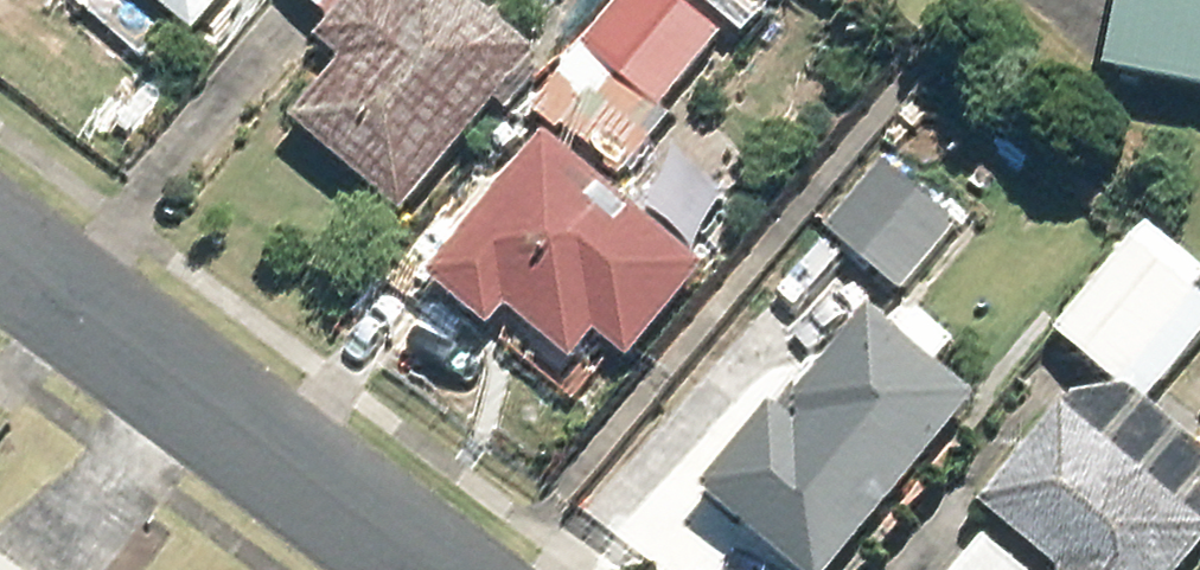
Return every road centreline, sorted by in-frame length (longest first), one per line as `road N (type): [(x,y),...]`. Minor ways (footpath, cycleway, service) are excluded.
road 1 (tertiary): [(420,569),(0,256)]

